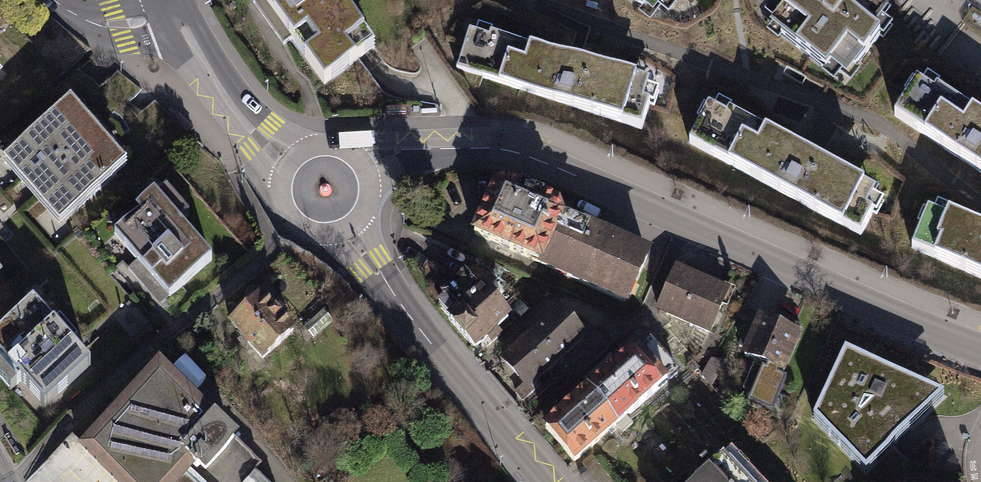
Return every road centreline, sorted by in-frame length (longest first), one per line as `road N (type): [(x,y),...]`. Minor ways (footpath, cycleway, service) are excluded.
road 1 (residential): [(980,351),(502,149),(412,149),(363,160)]
road 2 (secondary): [(349,227),(368,261),(550,481)]
road 3 (secondary): [(174,8),(244,123),(292,159)]
road 4 (residential): [(54,0),(116,24),(174,8)]
road 5 (secondary): [(292,159),(283,198),(297,222),(322,232),(349,227)]

